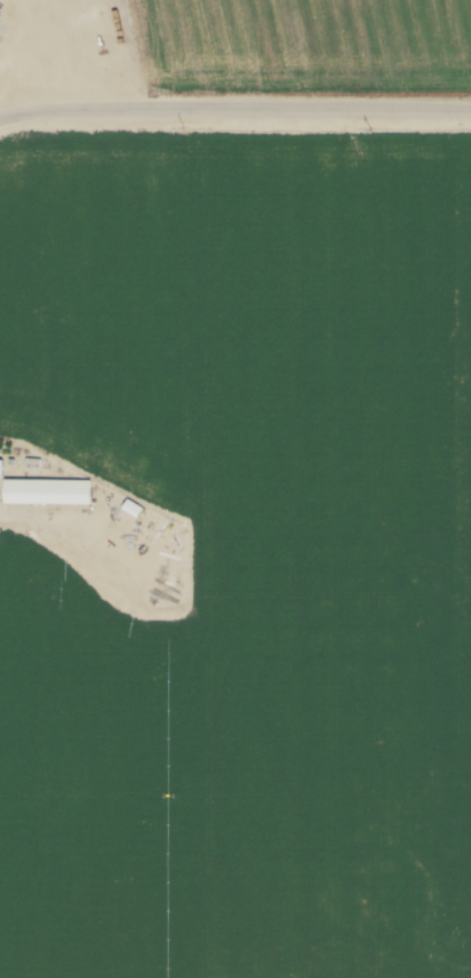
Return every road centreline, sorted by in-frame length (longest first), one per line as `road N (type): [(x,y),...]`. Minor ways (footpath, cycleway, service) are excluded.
road 1 (residential): [(470,115),(138,115),(0,127)]
road 2 (residential): [(7,126),(16,89),(98,2)]

